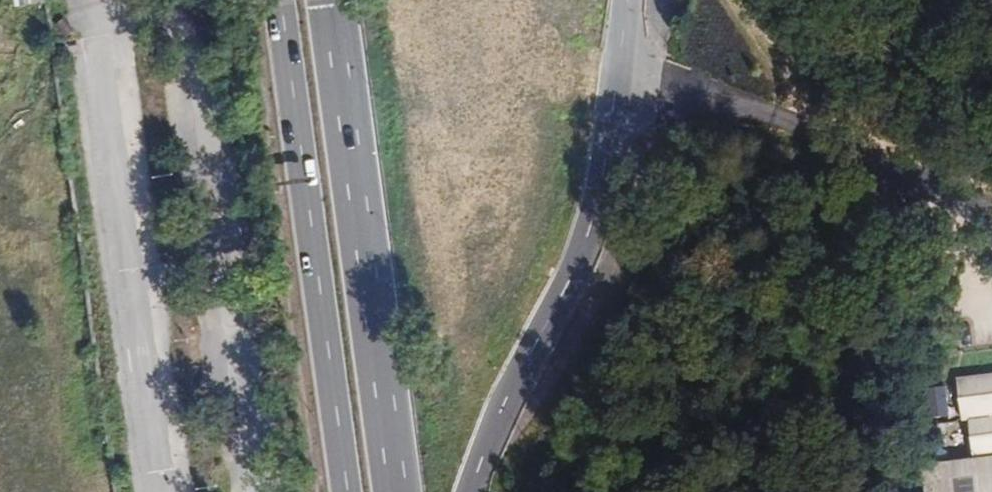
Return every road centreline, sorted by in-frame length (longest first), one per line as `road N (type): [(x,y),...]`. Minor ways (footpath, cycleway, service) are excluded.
road 1 (primary): [(398,491),(329,0)]
road 2 (primary): [(278,0),(346,491)]
road 3 (primary): [(475,491),(499,425),(598,227),(618,79)]
road 4 (unclassified): [(991,212),(785,124),(618,79)]
road 5 (track): [(722,0),(759,74),(790,101),(785,124)]

